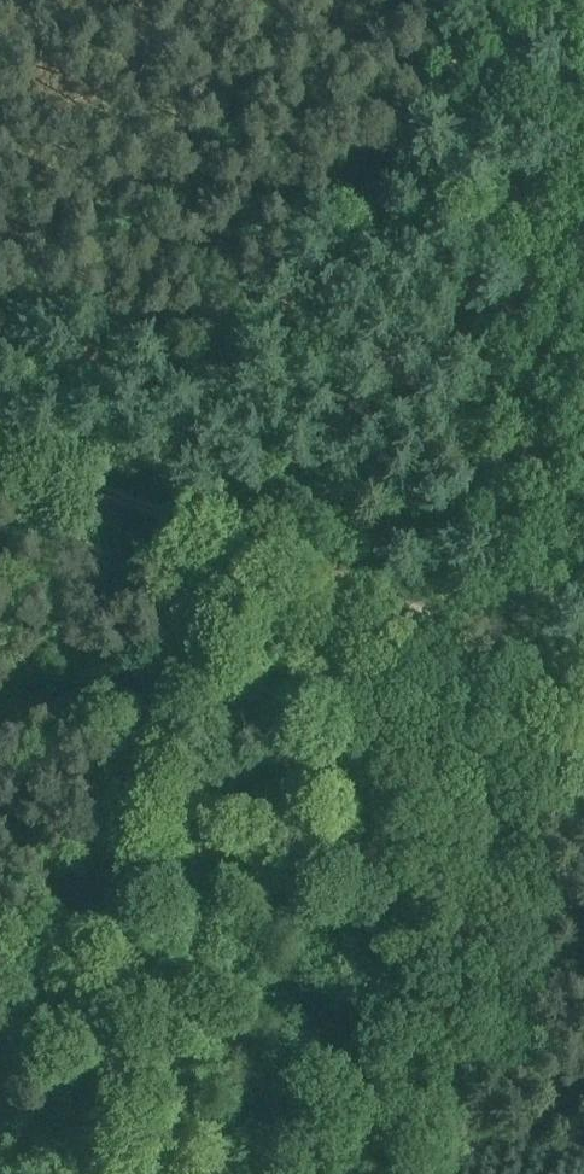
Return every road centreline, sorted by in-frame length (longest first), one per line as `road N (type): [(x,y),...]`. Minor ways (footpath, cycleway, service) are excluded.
road 1 (track): [(207,535),(0,1121)]
road 2 (track): [(395,0),(207,535)]
road 3 (track): [(583,676),(207,535)]
road 4 (track): [(207,535),(0,457)]

